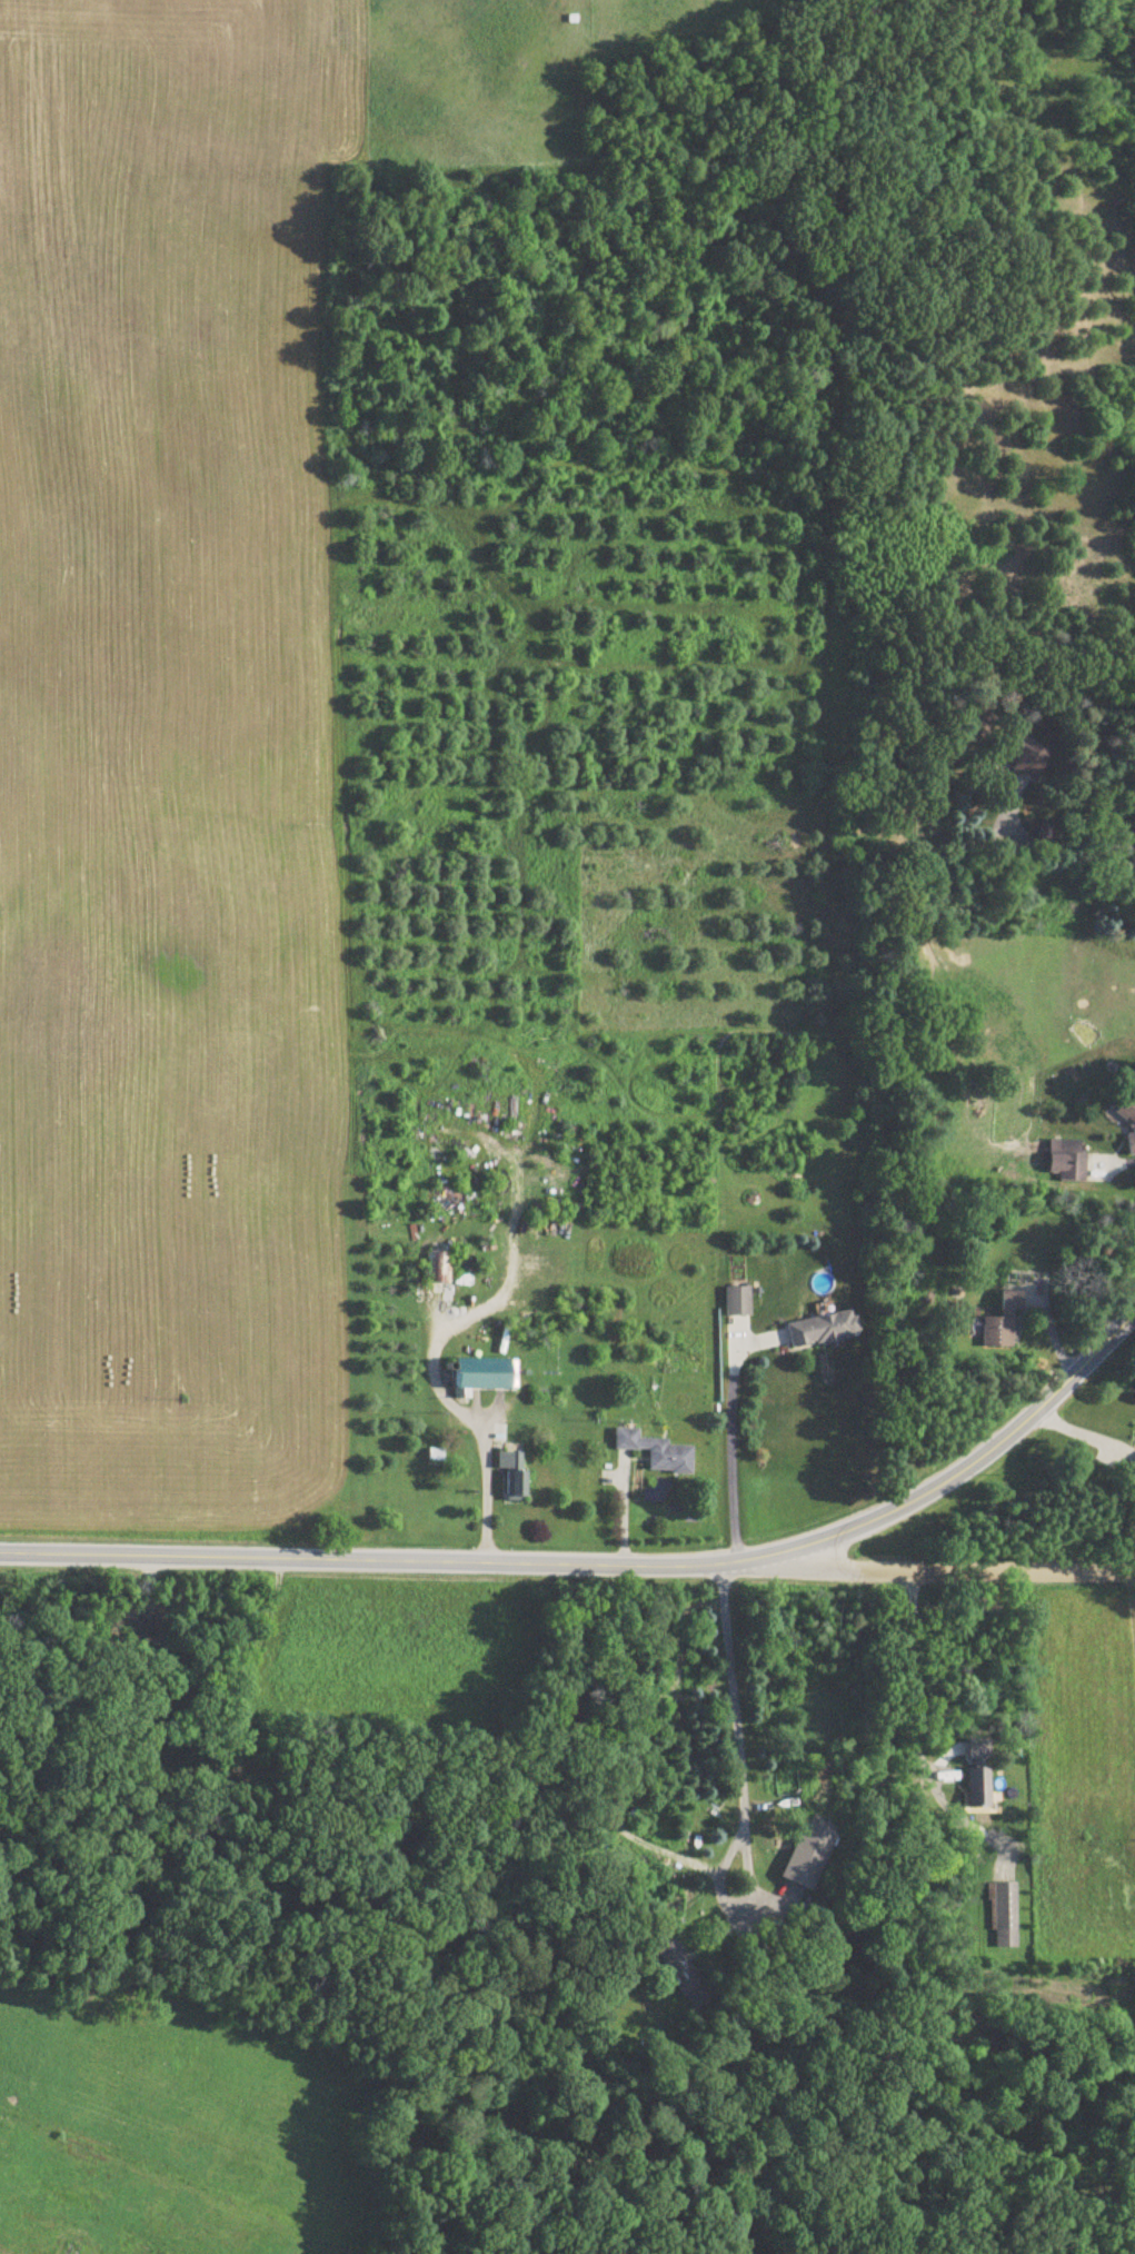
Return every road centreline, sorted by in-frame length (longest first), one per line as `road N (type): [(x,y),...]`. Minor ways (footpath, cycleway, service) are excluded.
road 1 (tertiary): [(728,1566),(0,1551)]
road 2 (tertiary): [(1134,1312),(1025,1423),(918,1499),(799,1550),(728,1566)]
road 3 (residential): [(1134,1576),(728,1566)]
road 4 (track): [(0,2108),(378,2253)]
road 5 (track): [(0,1991),(122,2015),(267,2017)]

